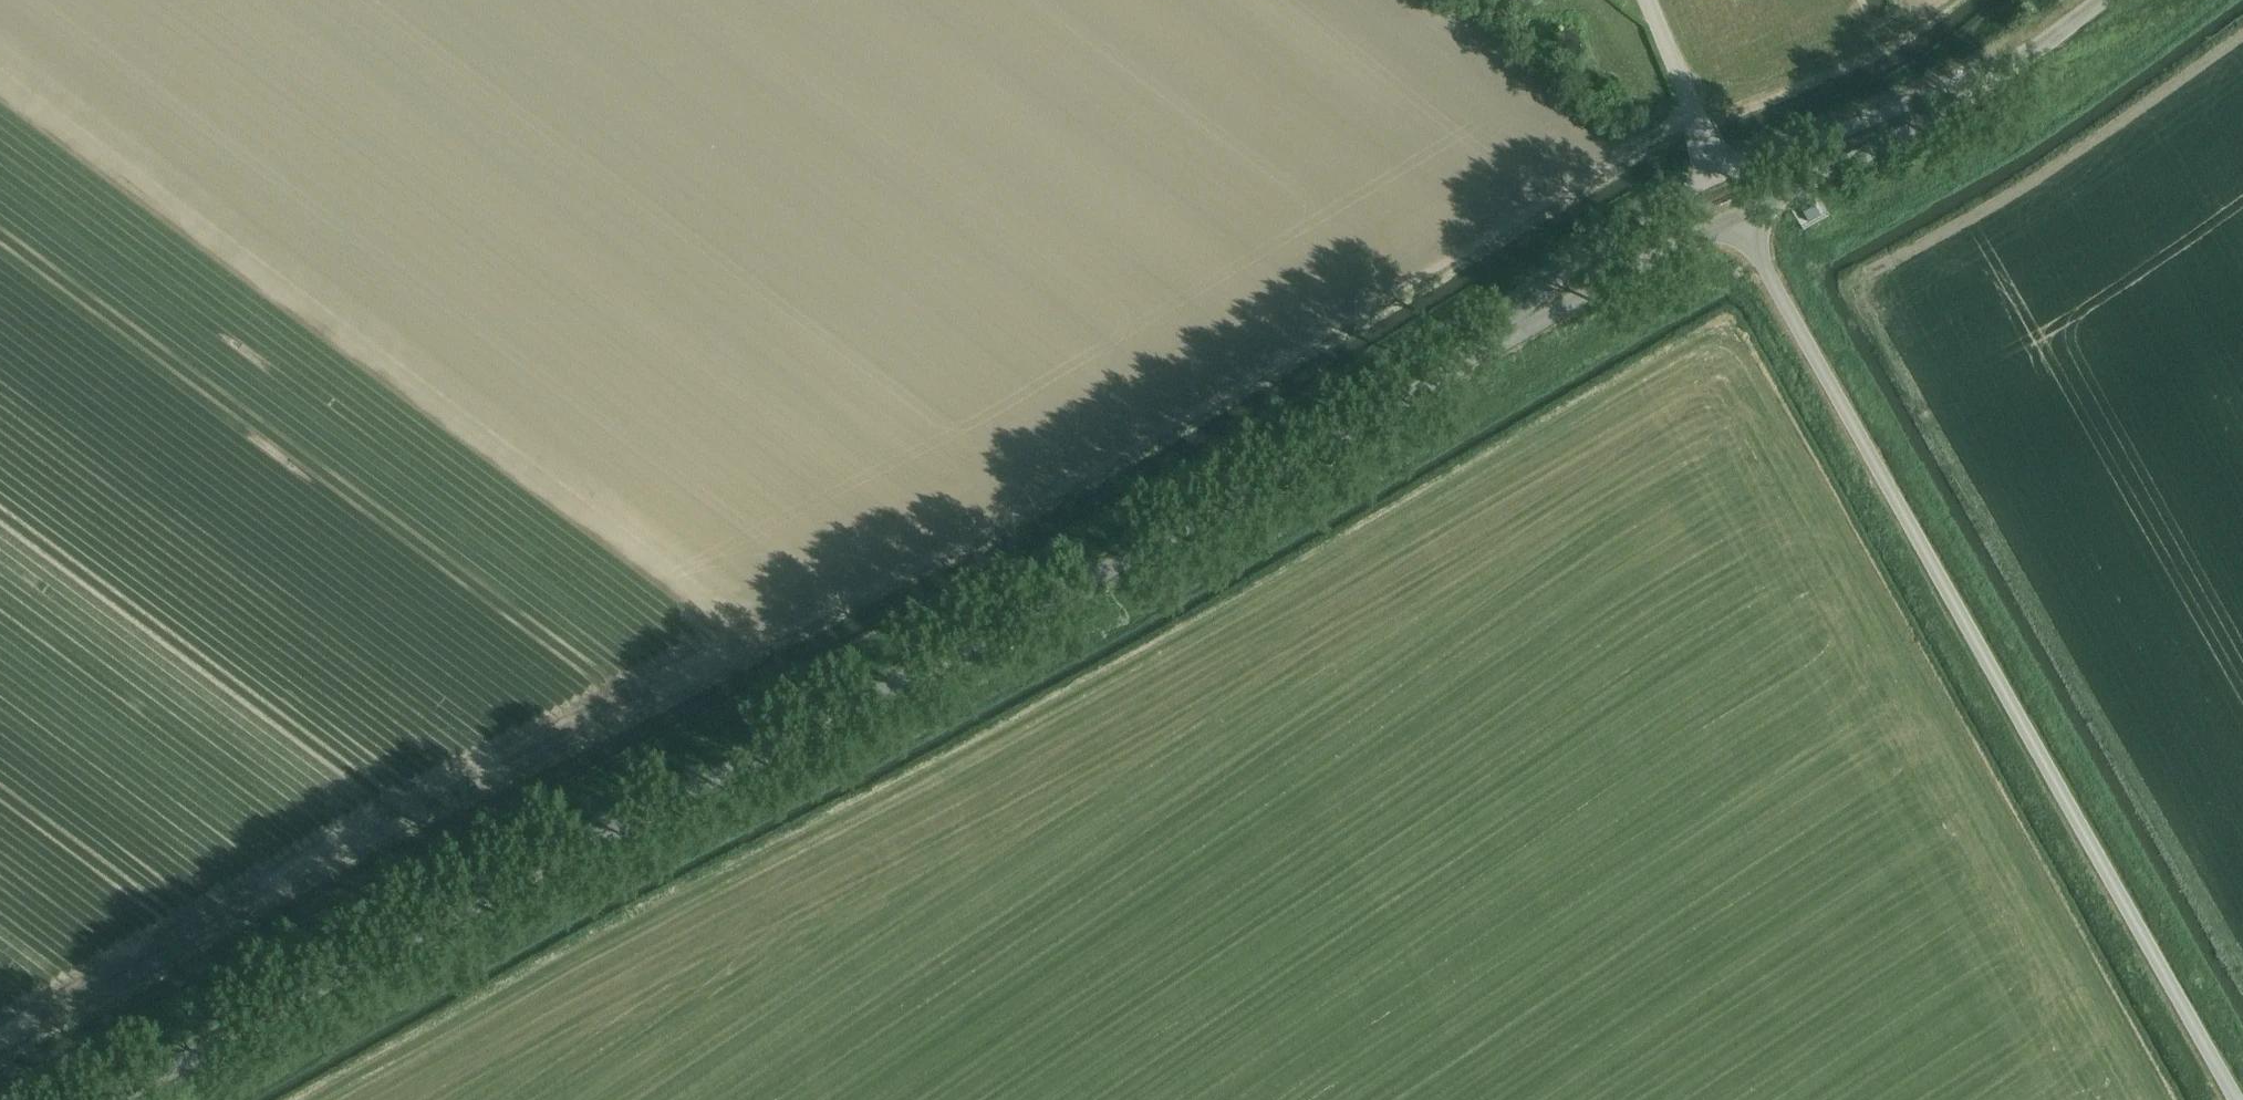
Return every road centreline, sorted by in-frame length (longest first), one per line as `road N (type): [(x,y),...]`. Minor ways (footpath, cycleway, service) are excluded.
road 1 (unclassified): [(119,1099),(860,705),(1498,343),(1738,227)]
road 2 (unclassified): [(2236,1099),(1738,227)]
road 3 (unclassified): [(1738,227),(1929,123),(2102,0)]

